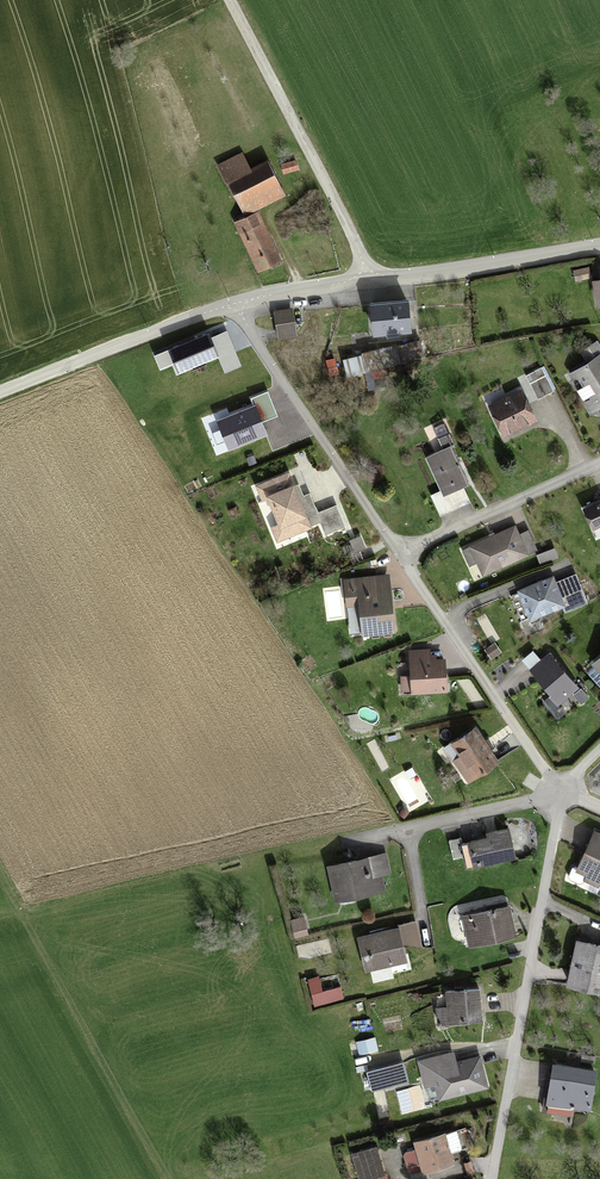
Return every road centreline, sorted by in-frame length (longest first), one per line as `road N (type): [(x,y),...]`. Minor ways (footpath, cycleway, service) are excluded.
road 1 (residential): [(491,1178),(557,792)]
road 2 (unclassified): [(367,284),(231,0)]
road 3 (residential): [(401,557),(235,306)]
road 4 (residential): [(401,557),(557,792)]
road 5 (tertiary): [(235,306),(0,390)]
road 6 (tertiary): [(599,247),(367,284)]
road 7 (residential): [(599,464),(401,557)]
road 8 (tertiary): [(367,284),(235,306)]

